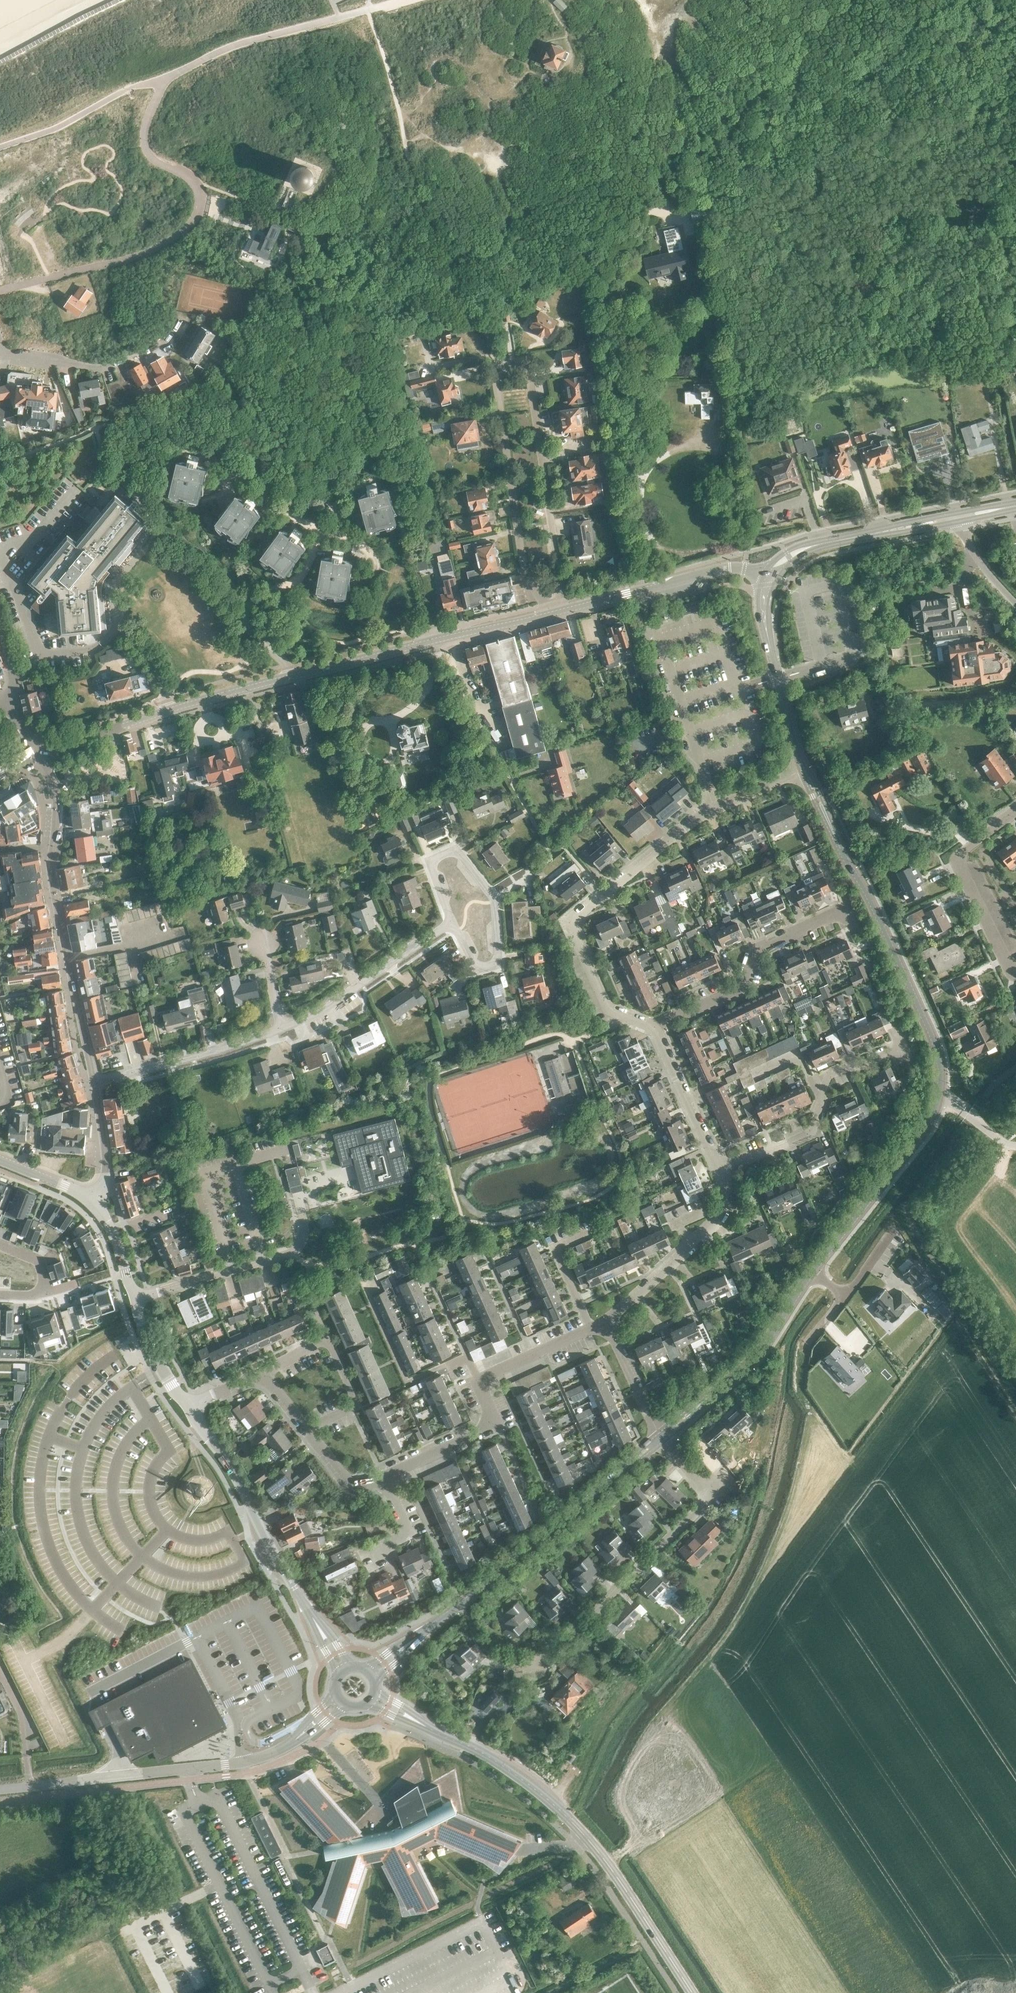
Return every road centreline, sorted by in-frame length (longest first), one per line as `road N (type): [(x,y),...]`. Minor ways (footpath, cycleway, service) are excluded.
road 1 (residential): [(564,611),(533,377),(523,359),(510,359),(499,369),(525,577),(545,615)]
road 2 (residential): [(653,1029),(609,1010),(571,922),(701,816),(805,770)]
road 3 (unclassified): [(289,677),(194,561),(151,553),(122,573),(115,612),(149,655),(171,710)]
road 4 (secondary): [(693,1992),(568,1818),(482,1752),(442,1735)]
road 5 (secondary): [(939,1094),(934,1040),(805,770)]
road 6 (tertiary): [(95,1083),(54,893),(55,796),(40,756)]
road 7 (secondary): [(412,1641),(661,1437)]
road 8 (residential): [(0,1790),(241,1762),(286,1747)]
road 9 (residential): [(491,1663),(542,1663),(700,1506),(705,1491)]
road 10 (secondary): [(289,677),(545,615)]
road 11 (residential): [(653,1029),(732,996),(754,951),(831,916),(852,922)]
road 12 (residential): [(718,1168),(814,1131),(829,1075),(901,1047)]
road 13 (secondary): [(661,1437),(766,1344),(813,1271)]
road 14 (secondary): [(189,1405),(157,1361),(118,1243),(94,1203)]
road 15 (secondary): [(813,1271),(920,1137),(939,1094)]
road 16 (secondary): [(298,1593),(189,1405)]
road 17 (secondary): [(564,611),(730,568),(769,577)]
road 18 (residential): [(0,345),(102,370),(146,356),(184,317)]
road 19 (residential): [(605,1322),(722,1214),(718,1168)]
road 20 (secondary): [(769,577),(813,546),(958,517)]
road 21 (residential): [(282,1029),(320,1014),(451,922)]
road 22 (residential): [(1015,813),(959,855),(1015,972)]
road 23 (secondary): [(769,577),(765,621),(805,770)]
road 24 (residential): [(95,1083),(282,1029)]
road 25 (residential): [(384,1478),(486,1426),(483,1383)]
road 26 (residential): [(718,1168),(653,1029)]
road 27 (secondary): [(40,756),(171,710)]
road 28 (residential): [(591,1328),(555,1248),(597,1230)]
road 29 (residential): [(326,1335),(355,1405),(308,1429)]
road 30 (residential): [(661,1437),(605,1322)]
road 31 (residential): [(451,922),(443,889),(467,878),(494,905),(491,930)]
road 32 (tertiary): [(94,1203),(106,1173),(95,1083)]
road 33 (secondary): [(171,710),(289,677)]
road 34 (residential): [(483,1383),(591,1328)]

